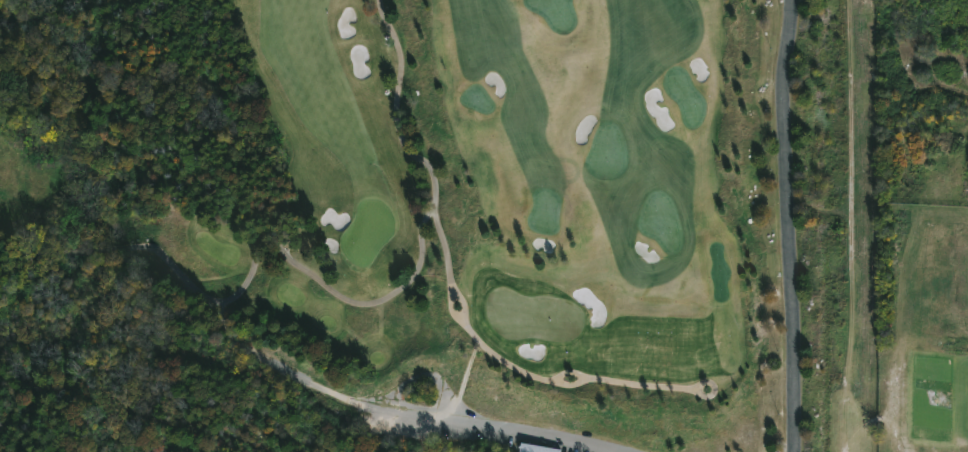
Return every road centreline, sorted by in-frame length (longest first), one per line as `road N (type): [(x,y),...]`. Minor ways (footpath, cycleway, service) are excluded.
road 1 (residential): [(894,0),(900,81),(909,92),(967,102)]

